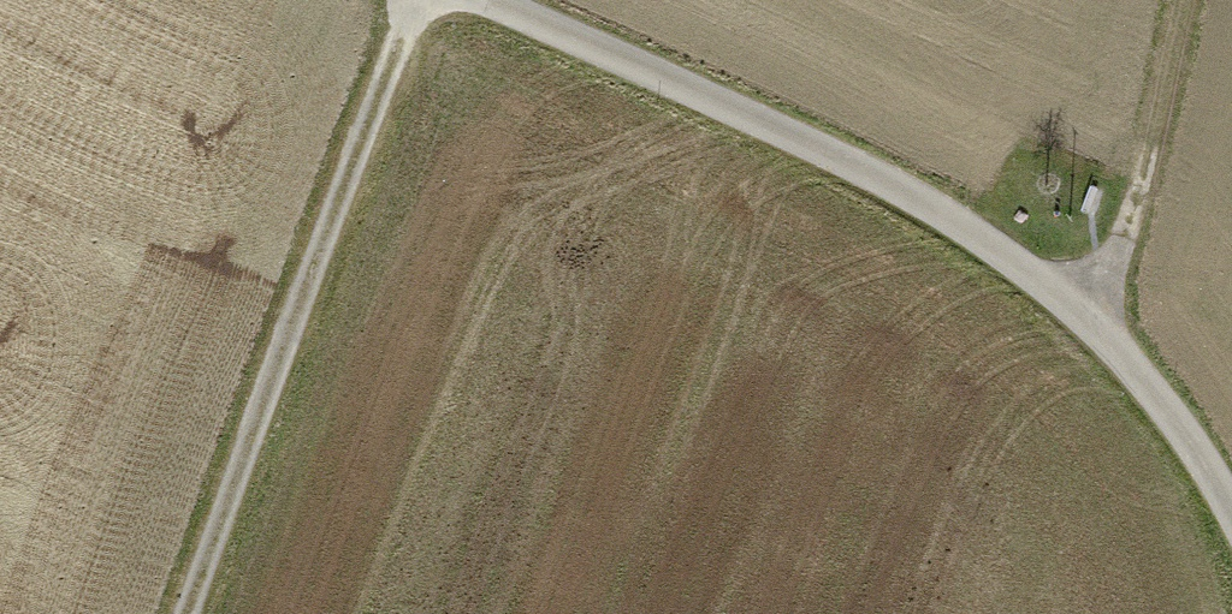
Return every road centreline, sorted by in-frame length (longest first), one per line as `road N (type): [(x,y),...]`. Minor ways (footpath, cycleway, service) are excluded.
road 1 (track): [(476,0),(918,188),(1090,316)]
road 2 (track): [(425,0),(193,613)]
road 3 (track): [(1183,0),(1134,219),(1090,316)]
road 4 (track): [(1090,316),(1217,483),(1231,523)]

